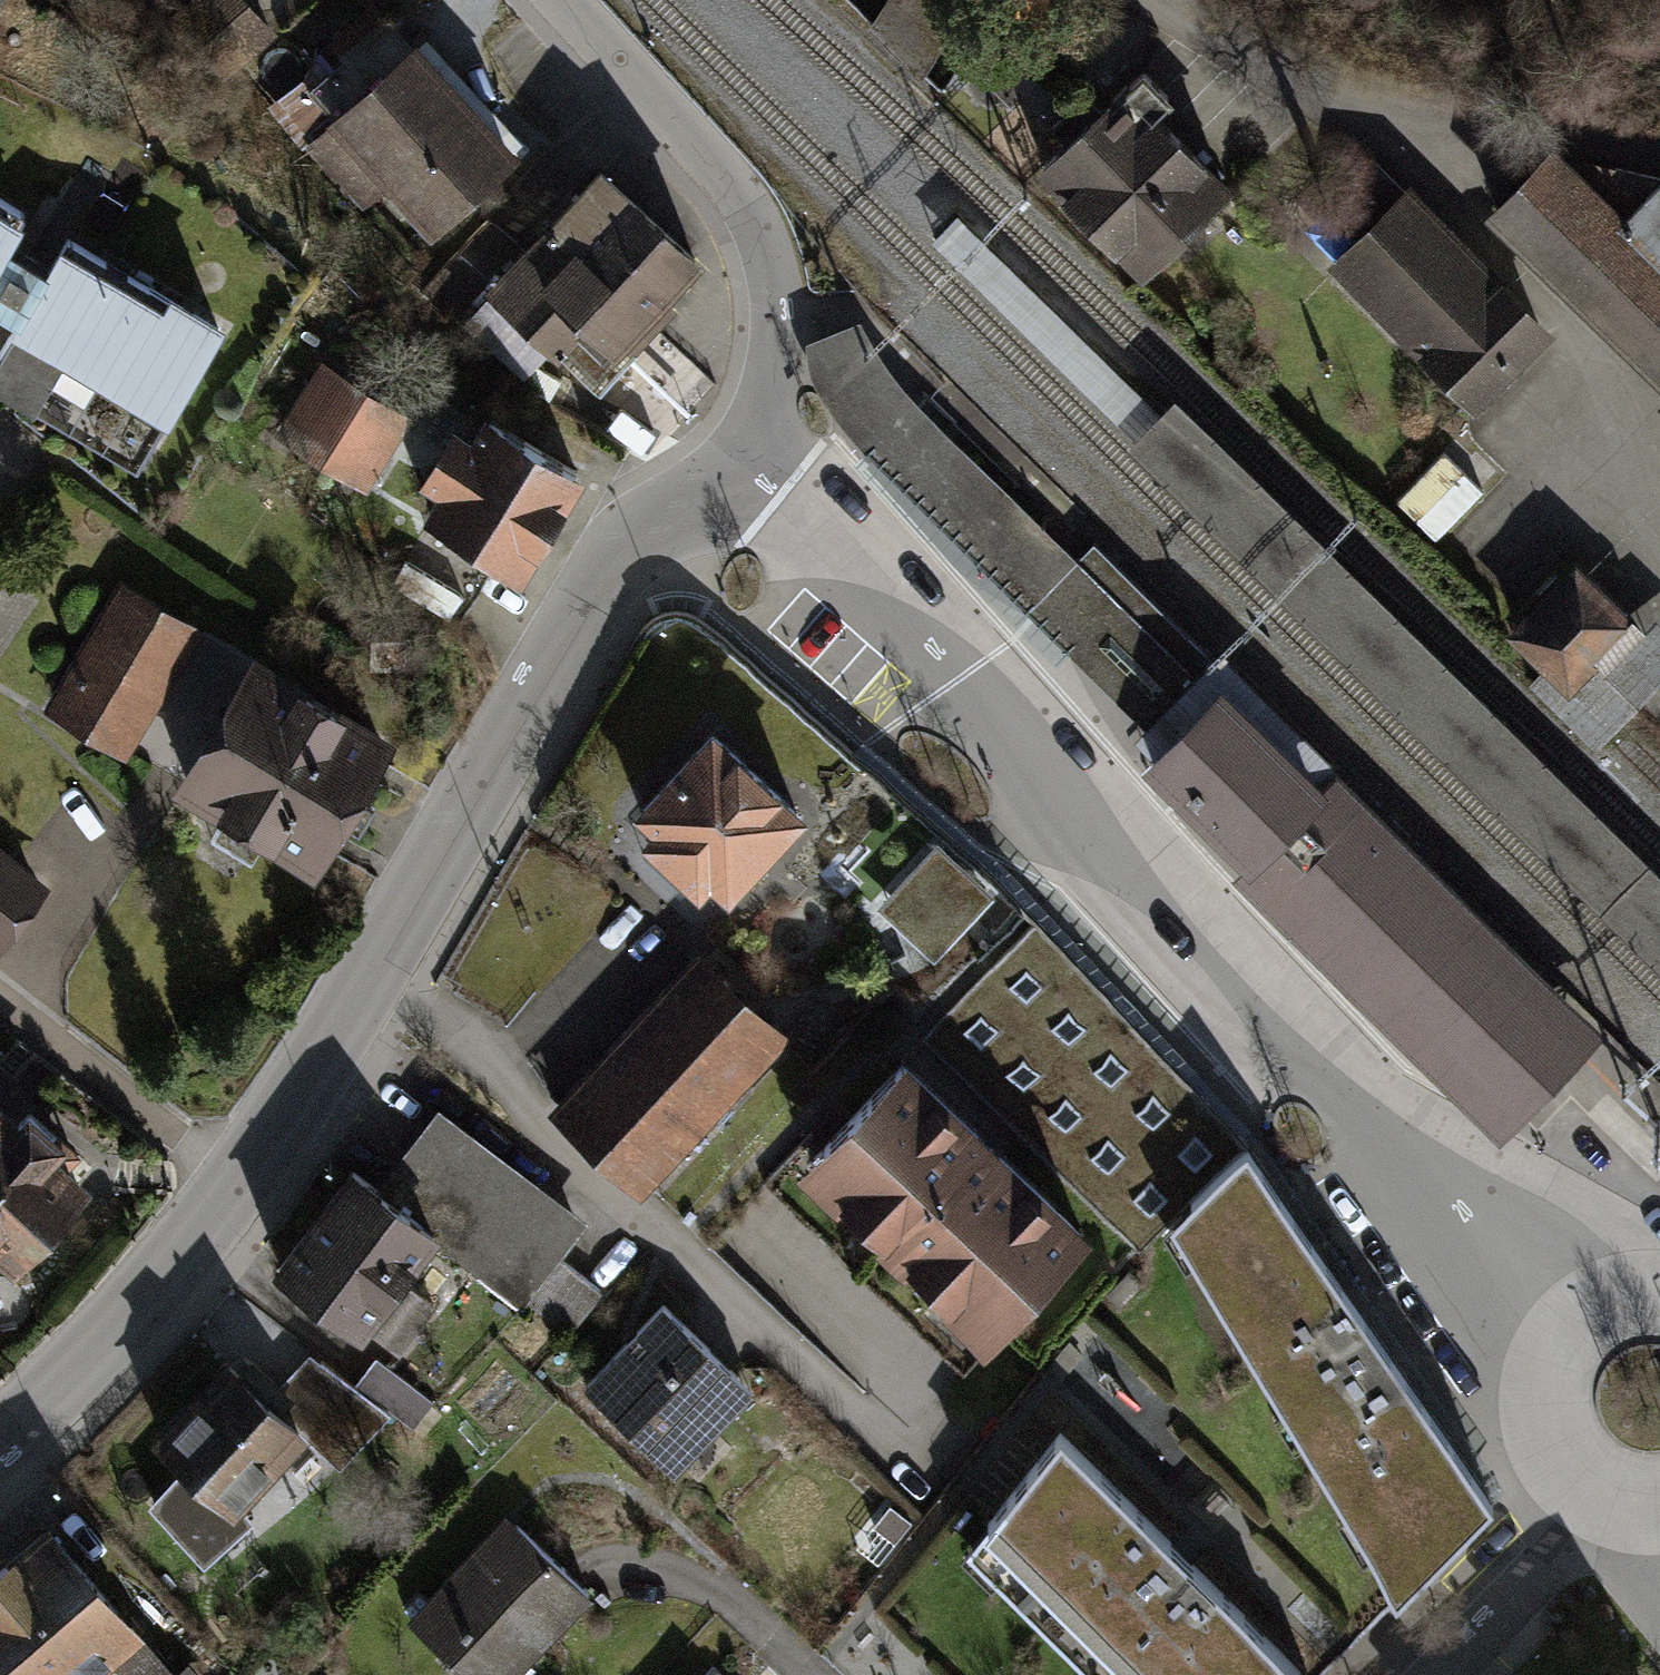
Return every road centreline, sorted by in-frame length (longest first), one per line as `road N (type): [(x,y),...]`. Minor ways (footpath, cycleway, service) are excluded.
road 1 (residential): [(794,511),(962,678),(1332,1102),(1560,1334)]
road 2 (residential): [(235,1183),(371,974),(595,590),(633,546),(740,461)]
road 3 (residential): [(740,461),(774,368),(775,281),(763,233),(739,191),(564,0)]
road 4 (residential): [(0,1436),(133,1308),(235,1183)]
road 5 (residential): [(0,998),(235,1183)]
road 6 (residential): [(1560,1334),(1536,1398),(1554,1465),(1577,1491),(1642,1516)]

